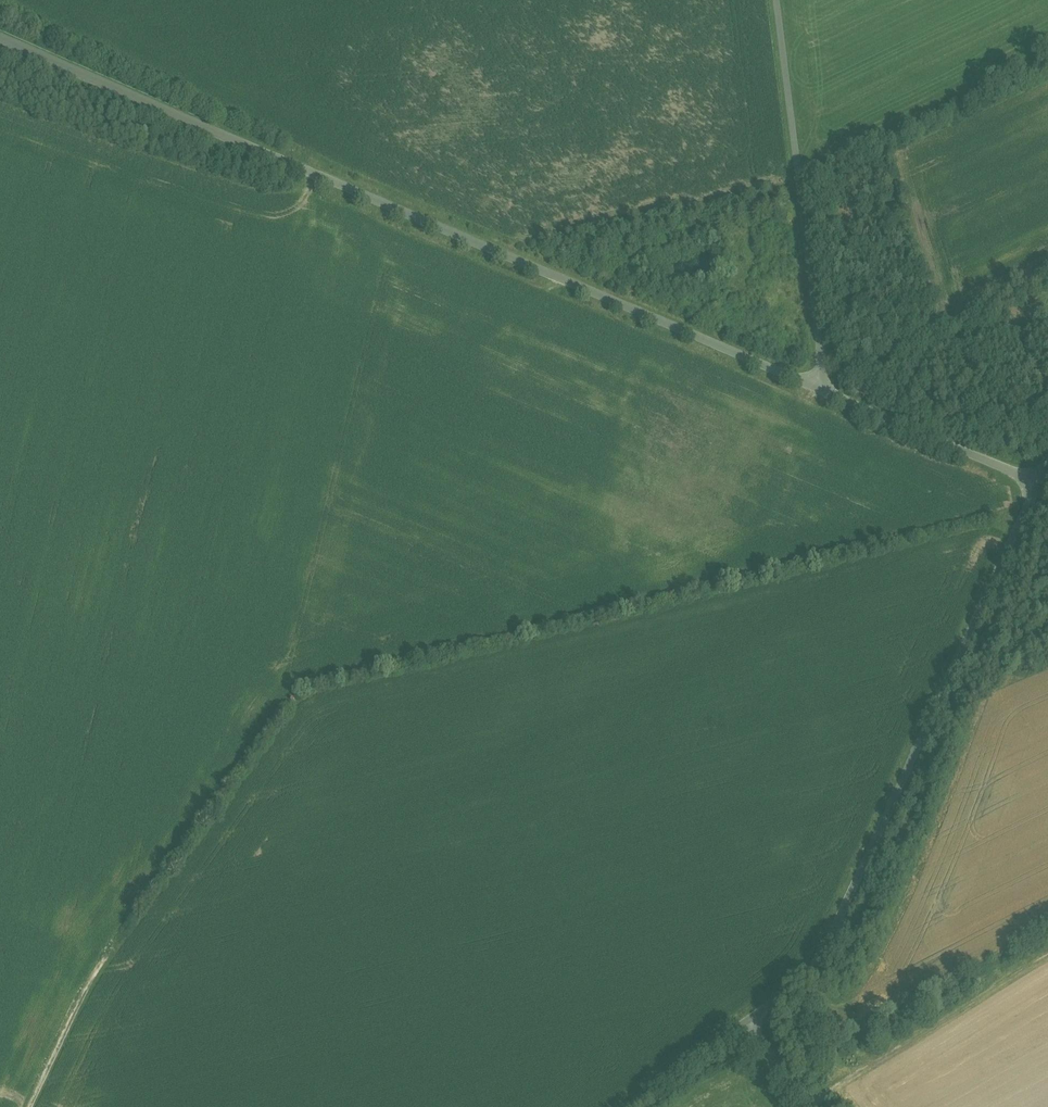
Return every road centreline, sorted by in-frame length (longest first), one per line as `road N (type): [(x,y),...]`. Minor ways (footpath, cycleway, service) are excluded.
road 1 (residential): [(0,42),(1043,473)]
road 2 (residential): [(1043,473),(836,947),(811,984),(746,1024)]
road 3 (residential): [(1043,473),(833,946),(806,981),(746,1024)]
road 4 (residential): [(746,1024),(625,1106)]

